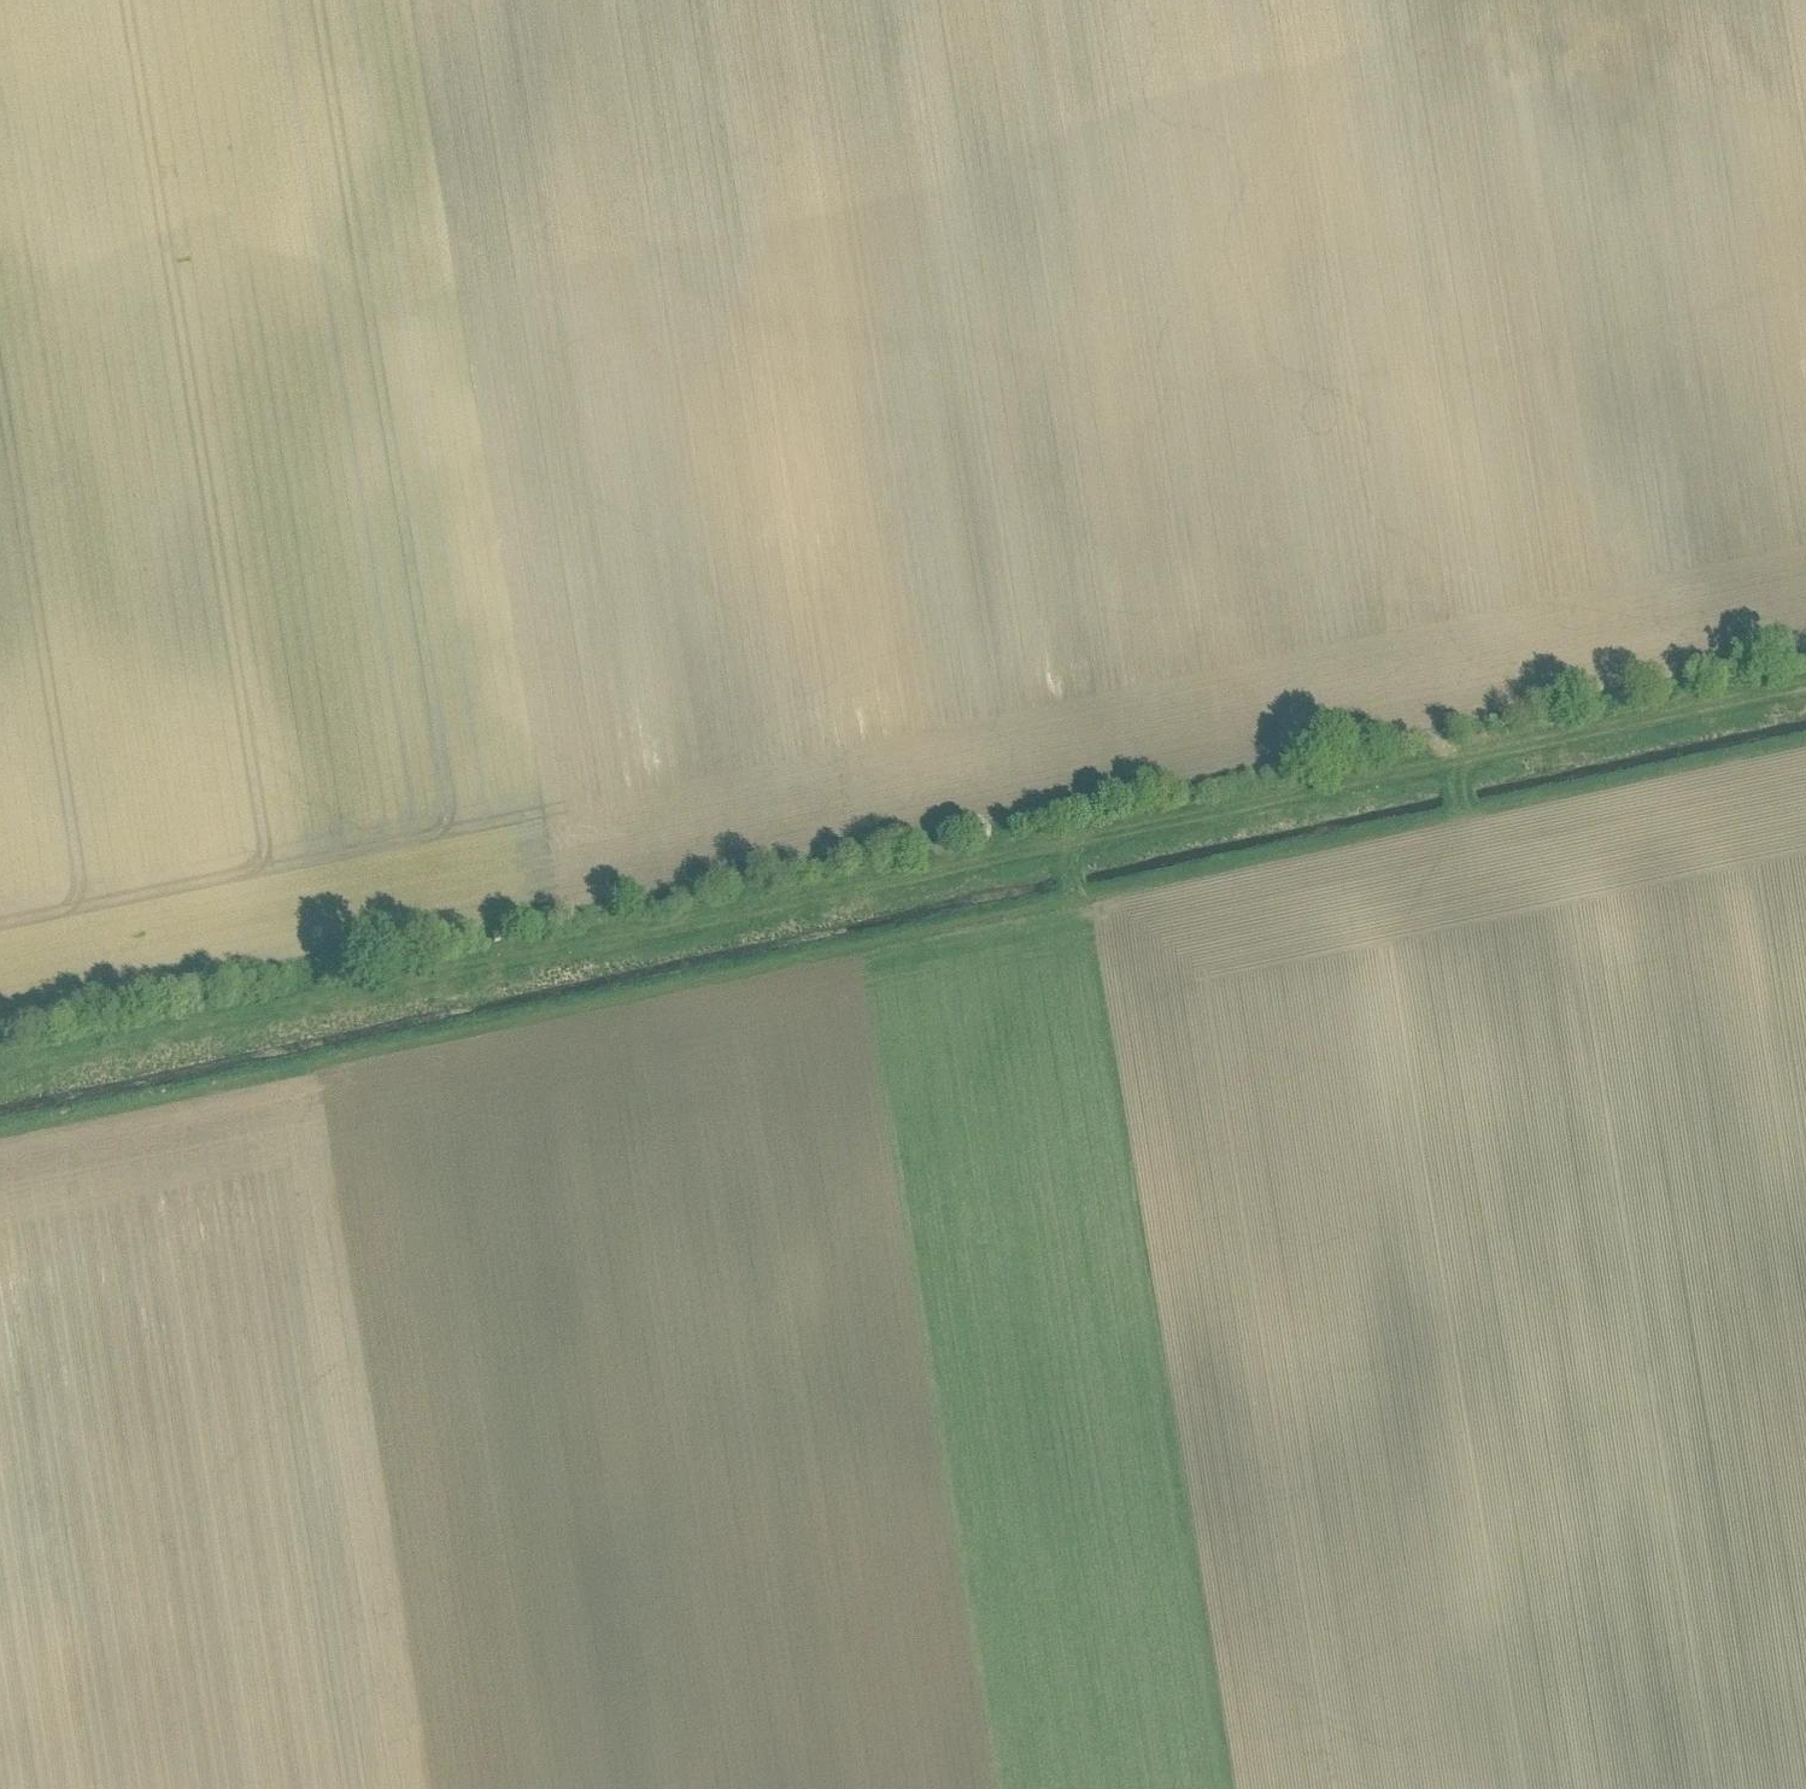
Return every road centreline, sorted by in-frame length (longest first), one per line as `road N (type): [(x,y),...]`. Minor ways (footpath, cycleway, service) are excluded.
road 1 (track): [(1805,685),(0,1073)]

